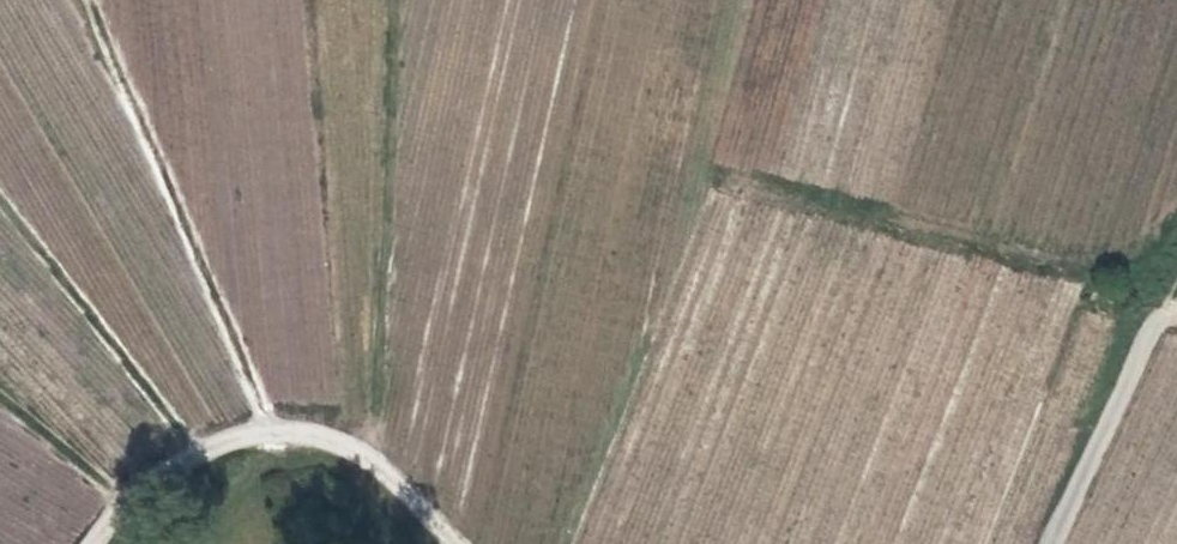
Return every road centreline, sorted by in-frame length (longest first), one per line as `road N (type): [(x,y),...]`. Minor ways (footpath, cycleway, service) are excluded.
road 1 (track): [(93,0),(268,435)]
road 2 (track): [(93,543),(139,495),(206,452),(289,432),(373,463),(454,543)]
road 3 (track): [(198,457),(0,200)]
road 4 (track): [(1161,318),(1051,543)]

